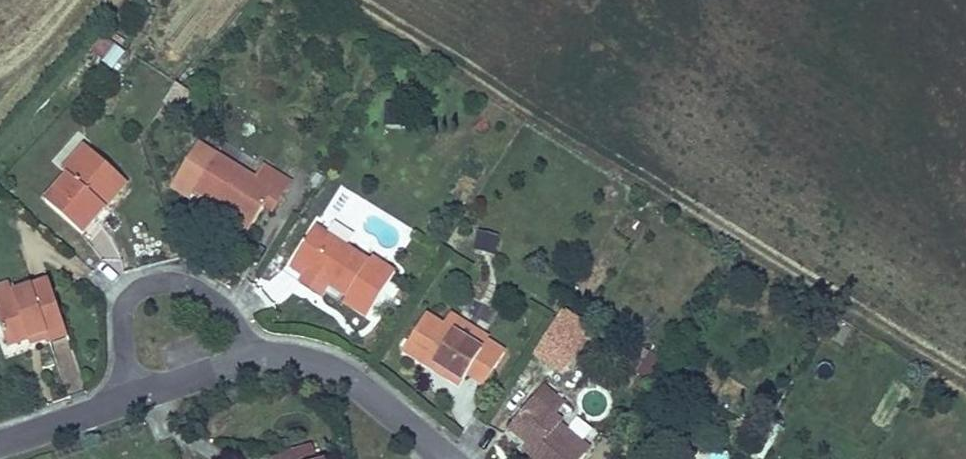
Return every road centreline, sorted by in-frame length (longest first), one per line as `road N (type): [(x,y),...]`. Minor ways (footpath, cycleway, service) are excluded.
road 1 (residential): [(258,357),(217,301),(195,288),(151,287),(124,311),(134,396)]
road 2 (residential): [(448,458),(332,368),(310,359),(258,357)]
road 3 (residential): [(134,396),(0,441)]
road 4 (residential): [(258,357),(134,396)]

